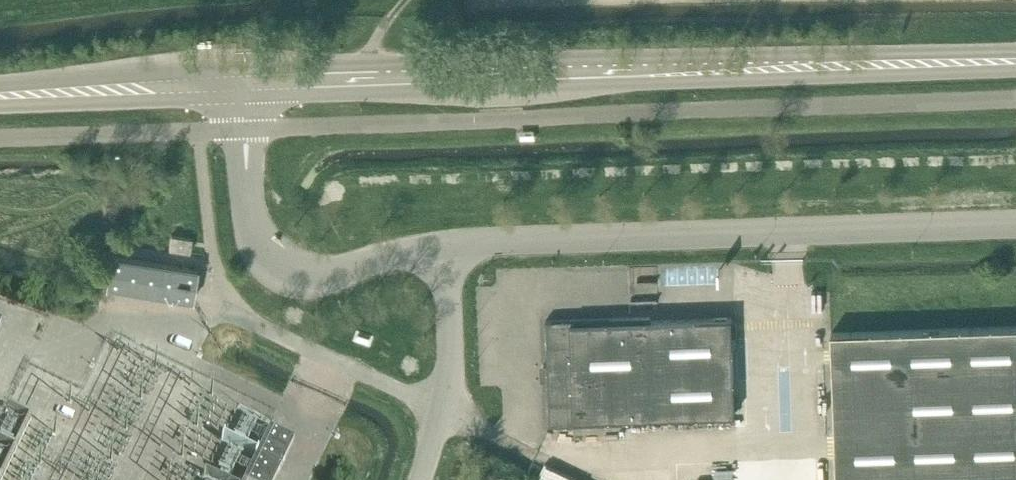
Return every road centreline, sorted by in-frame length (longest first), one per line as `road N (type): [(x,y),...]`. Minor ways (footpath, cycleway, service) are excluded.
road 1 (unclassified): [(246,128),(1015,101)]
road 2 (secondary): [(246,86),(1015,61)]
road 3 (unclassified): [(1015,227),(499,245),(442,272)]
road 4 (unclassified): [(442,272),(403,257),(326,270),(283,257),(253,214),(246,128)]
road 5 (secondary): [(246,86),(0,96)]
road 6 (unclassified): [(0,137),(246,128)]
road 7 (unclassified): [(446,413),(454,306),(442,272)]

